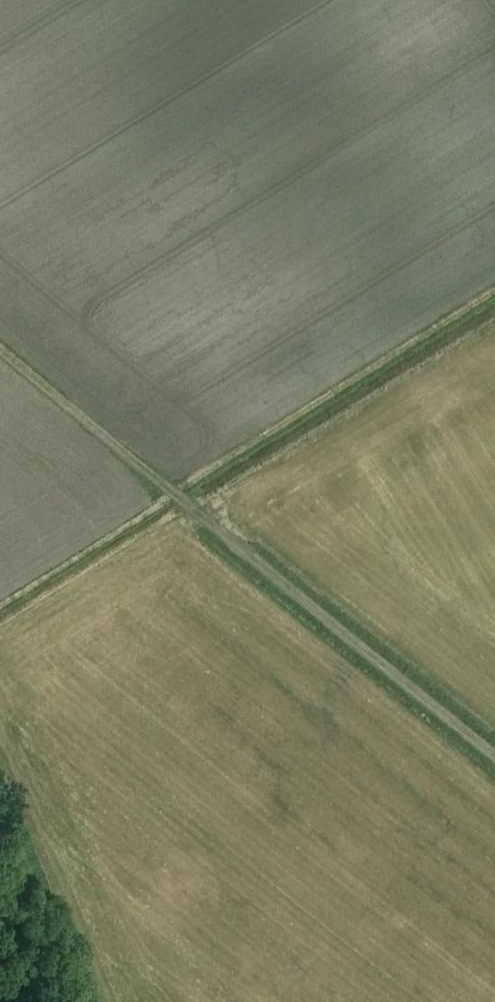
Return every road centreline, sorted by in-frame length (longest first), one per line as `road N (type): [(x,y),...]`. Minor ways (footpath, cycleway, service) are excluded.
road 1 (track): [(0,352),(494,760)]

